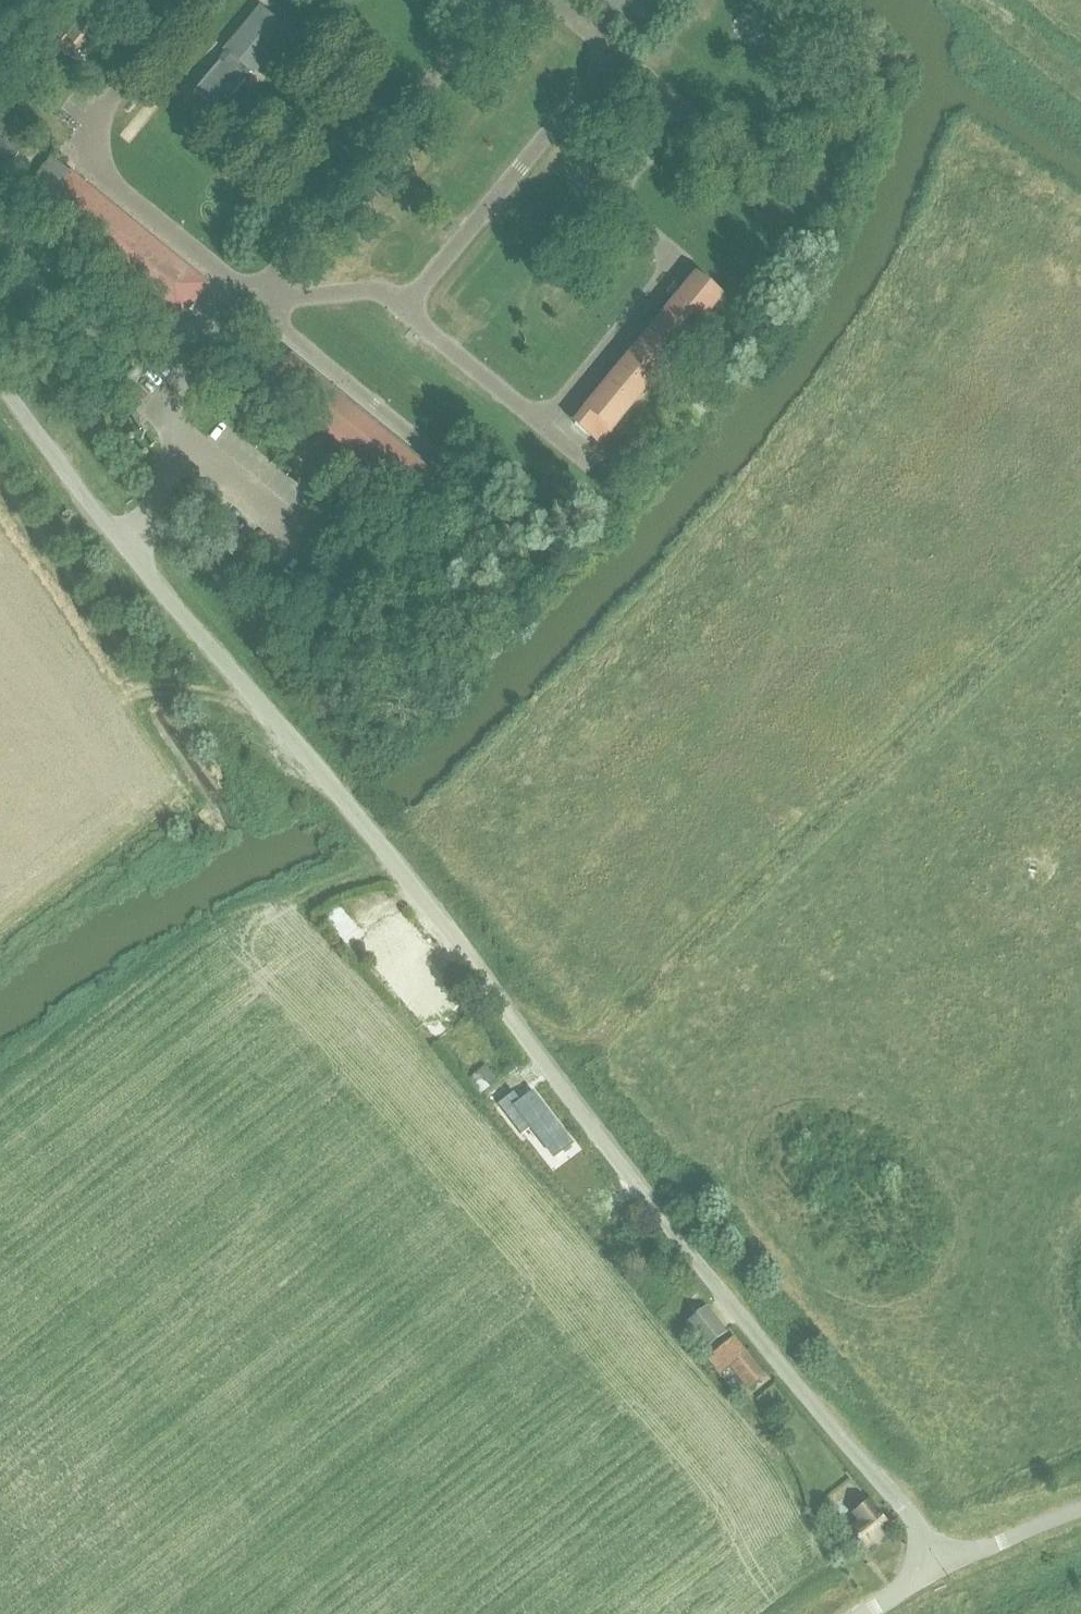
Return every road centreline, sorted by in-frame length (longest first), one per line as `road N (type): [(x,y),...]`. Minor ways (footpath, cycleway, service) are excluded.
road 1 (unclassified): [(939,1567),(557,1081),(412,881),(124,546),(0,383)]
road 2 (unclassified): [(939,1567),(1080,1510)]

